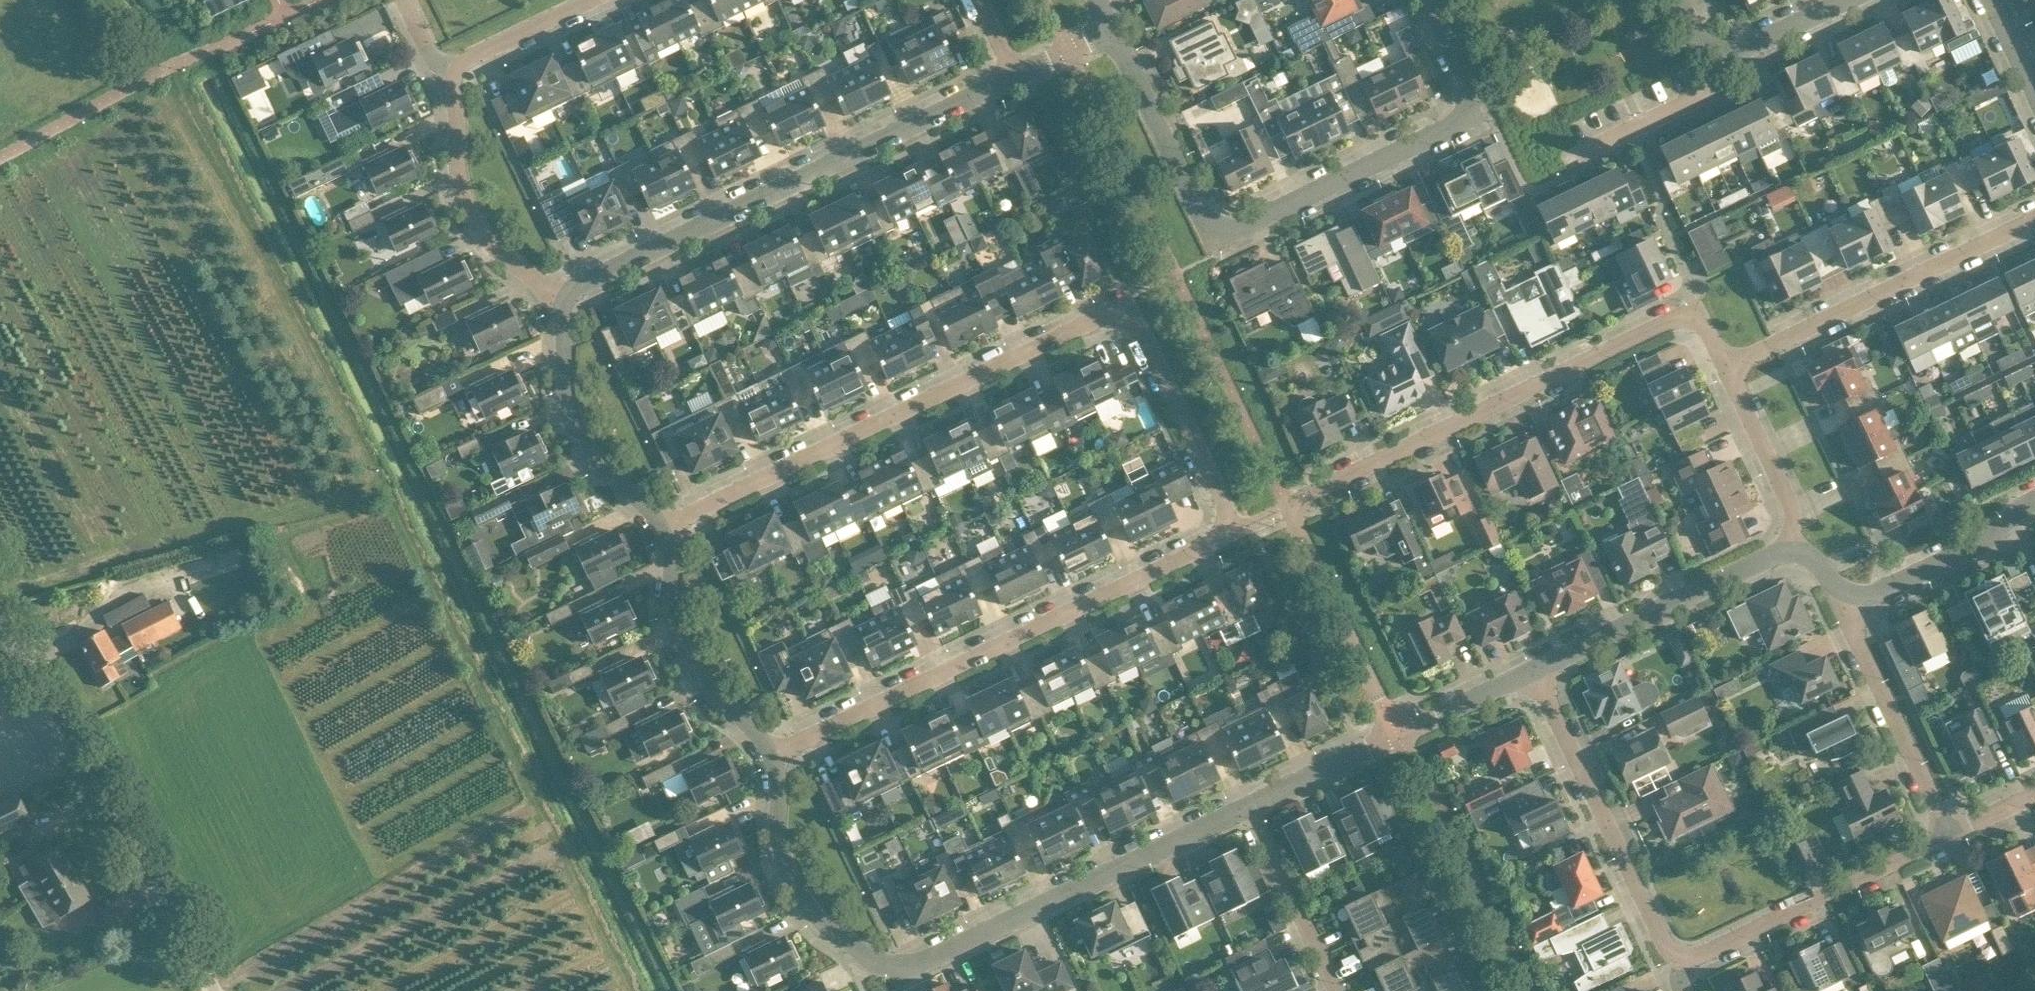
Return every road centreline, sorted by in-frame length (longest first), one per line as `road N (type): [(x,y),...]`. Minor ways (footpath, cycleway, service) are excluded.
road 1 (residential): [(776,752),(1238,529),(1146,331),(1129,308),(1104,314),(664,524)]
road 2 (residential): [(1398,733),(1290,509),(1675,317),(1695,319)]
road 3 (residential): [(1251,801),(907,967),(865,954),(818,922),(795,890),(780,848),(776,752)]
road 4 (residential): [(1430,0),(1472,91),(1474,108),(1461,125),(1246,231),(1222,233),(1199,217),(1108,30)]
road 5 (residential): [(566,296),(580,281),(1016,76)]
road 6 (unclassified): [(218,990),(0,615)]
road 7 (residential): [(1726,365),(2034,217)]
road 8 (residential): [(1533,670),(1661,940),(1684,954)]
road 9 (residential): [(1684,954),(1965,829)]
road 10 (residential): [(1791,551),(1533,670)]
road 11 (residential): [(566,296),(515,268),(477,225),(458,167),(457,71)]
road 12 (residential): [(776,752),(688,664),(671,611),(664,524)]
road 13 (residential): [(664,524),(601,469),(576,433),(565,391),(566,296)]
road 14 (residential): [(1965,829),(1853,630),(1856,594)]
road 15 (residential): [(1529,186),(1718,96),(1740,51)]
road 16 (residential): [(1338,990),(1251,801)]
road 17 (residential): [(2034,499),(1992,536),(1882,591),(1856,594)]
road 18 (residential): [(1791,551),(1792,509),(1726,365)]
road 19 (residential): [(1398,733),(1251,801)]
road 20 (residential): [(457,71),(597,0)]
road 21 (residential): [(1533,670),(1398,733)]
road 22 (residential): [(1740,51),(1862,0)]

